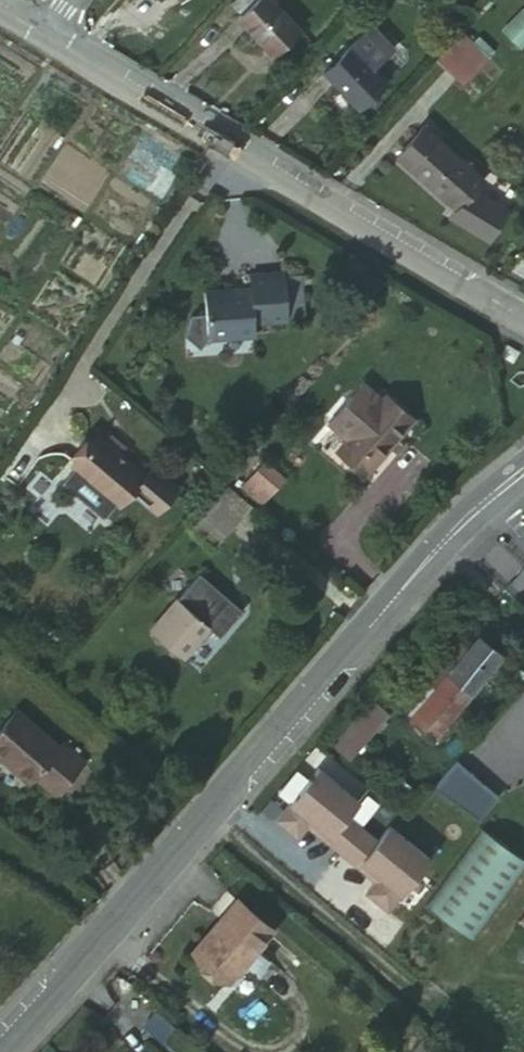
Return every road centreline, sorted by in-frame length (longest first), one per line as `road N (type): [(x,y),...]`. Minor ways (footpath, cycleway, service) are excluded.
road 1 (tertiary): [(523,468),(463,527),(0,1043)]
road 2 (residential): [(523,322),(44,35)]

